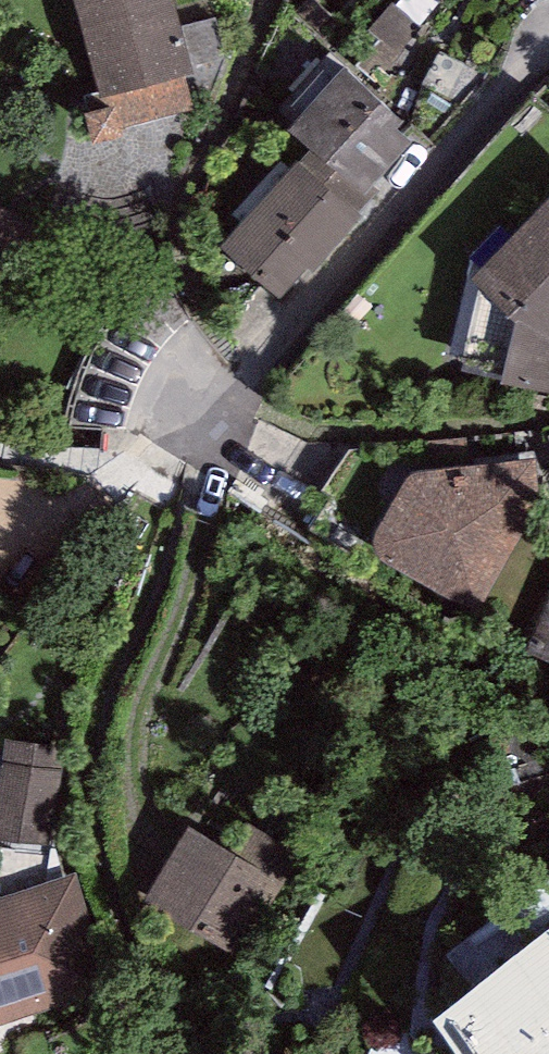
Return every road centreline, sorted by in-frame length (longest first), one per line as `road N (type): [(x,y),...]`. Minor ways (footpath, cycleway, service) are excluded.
road 1 (residential): [(189,448),(331,273),(548,52)]

